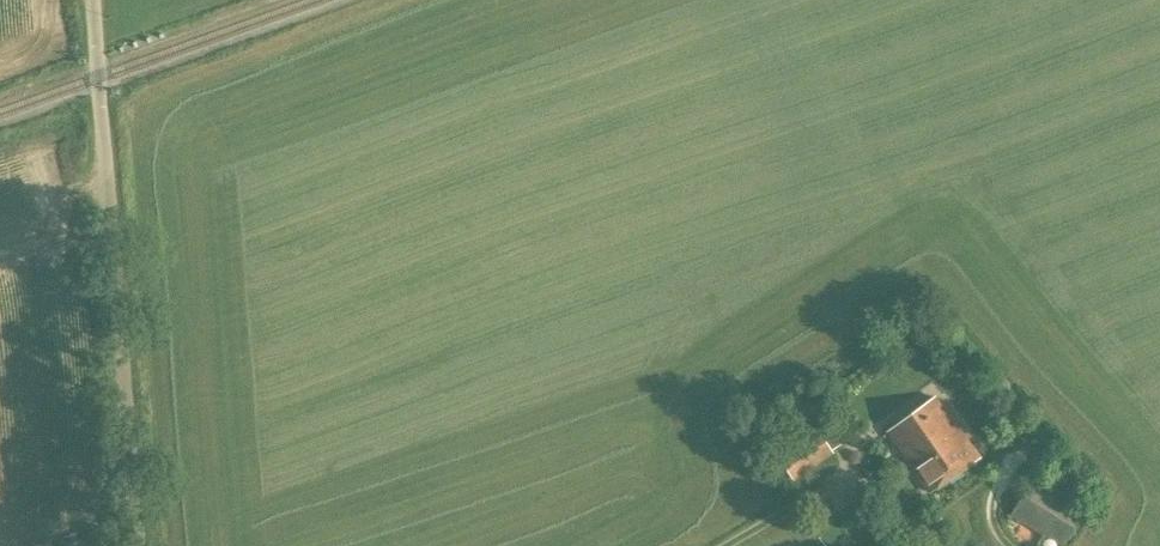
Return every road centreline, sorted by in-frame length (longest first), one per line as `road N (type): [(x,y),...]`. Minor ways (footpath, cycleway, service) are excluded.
road 1 (unclassified): [(137,545),(95,0)]

